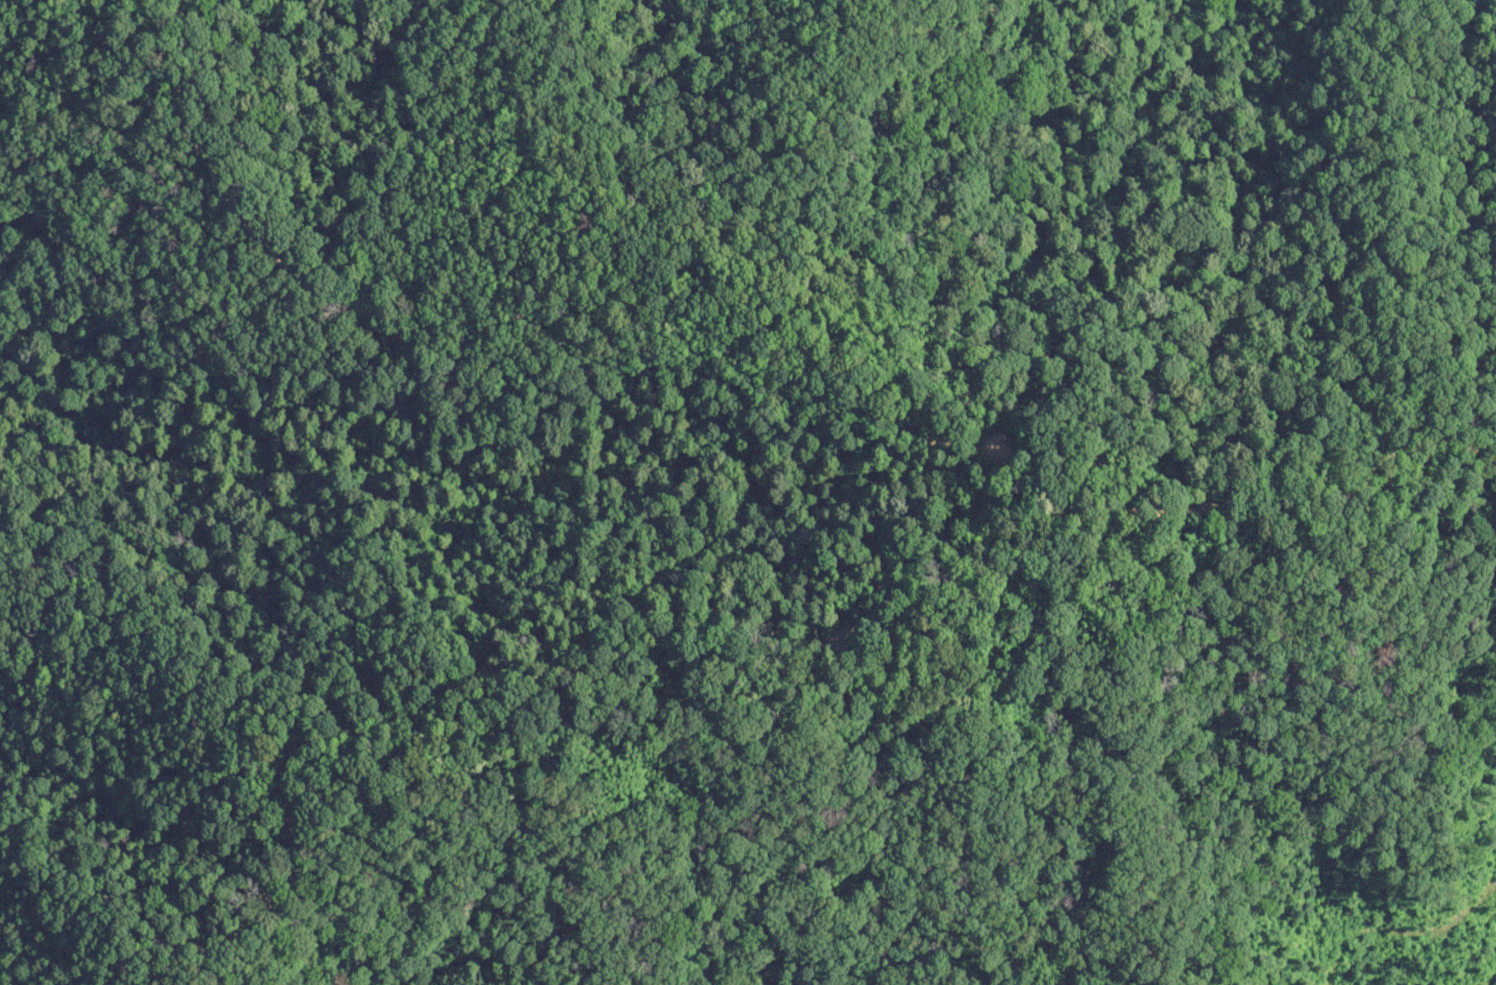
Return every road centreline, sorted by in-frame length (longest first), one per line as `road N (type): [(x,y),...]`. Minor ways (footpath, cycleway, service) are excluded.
road 1 (residential): [(139,984),(148,964),(255,926),(335,775),(377,743),(484,716),(565,657),(645,636),(853,630),(928,566),(982,454),(928,435),(487,338),(260,197),(181,0)]

